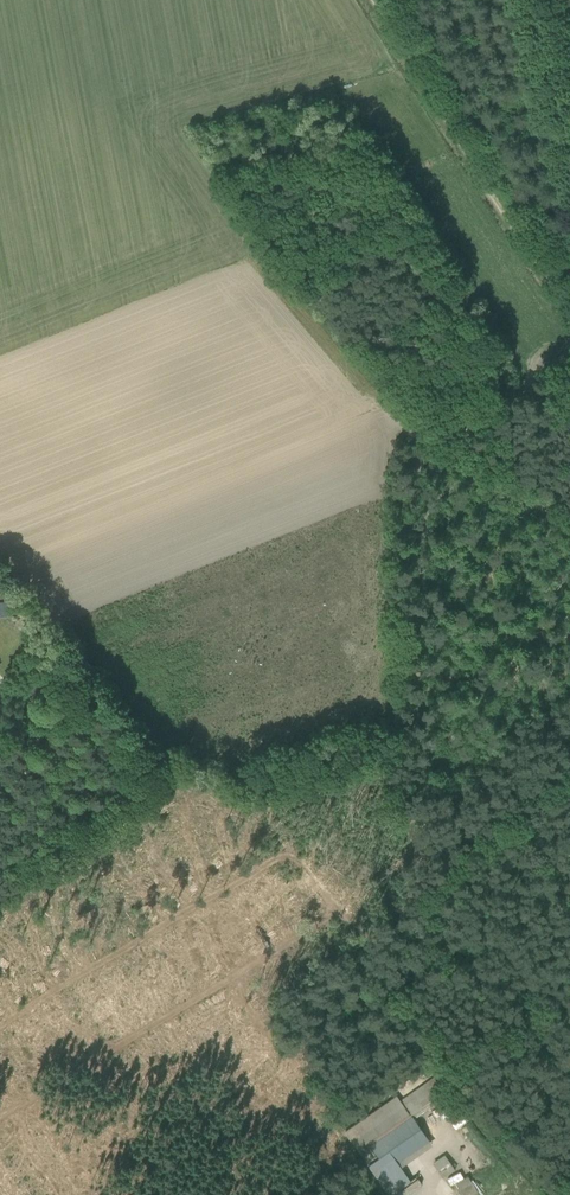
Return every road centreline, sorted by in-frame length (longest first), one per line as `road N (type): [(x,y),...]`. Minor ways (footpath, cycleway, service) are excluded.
road 1 (track): [(569,305),(374,0)]
road 2 (track): [(539,0),(569,141)]

